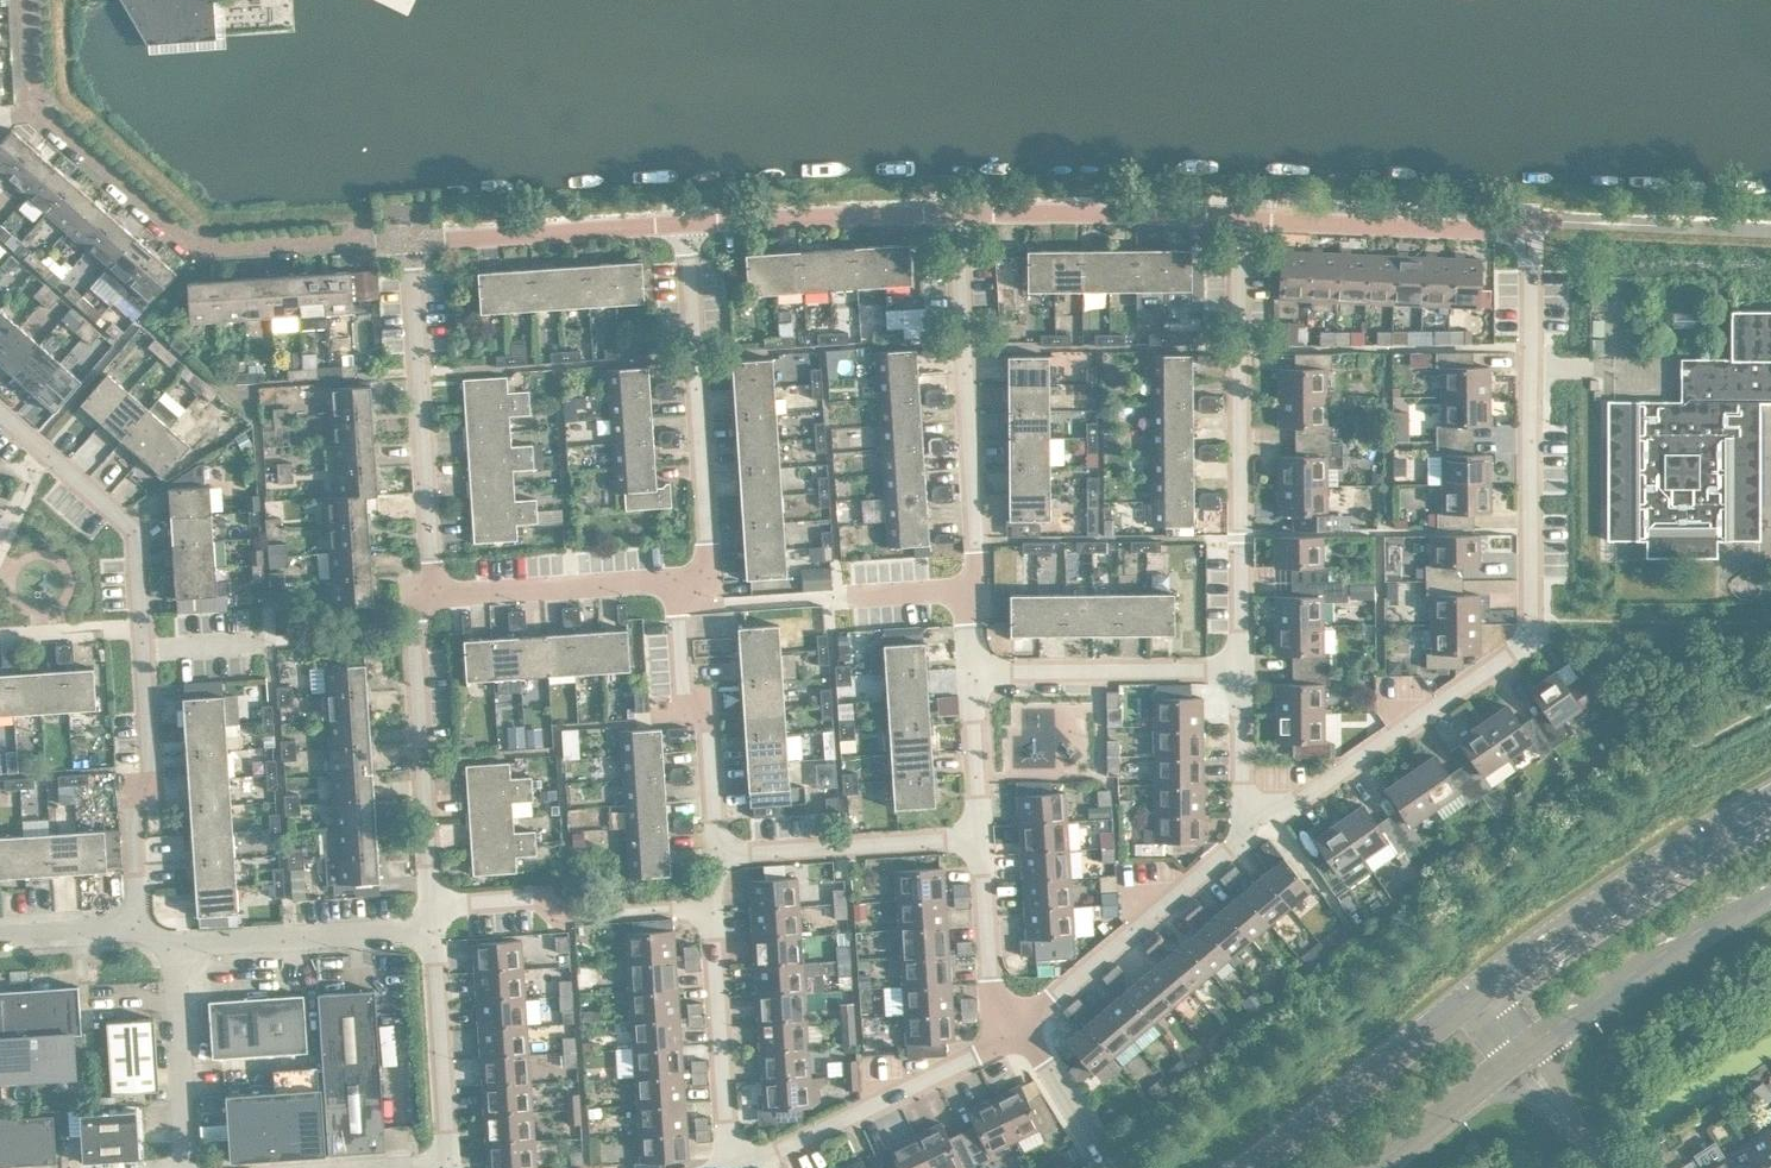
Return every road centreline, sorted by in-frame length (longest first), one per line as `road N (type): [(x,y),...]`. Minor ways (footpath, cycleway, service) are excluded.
road 1 (residential): [(1264,823),(1537,639),(1535,368)]
road 2 (residential): [(0,414),(130,527),(154,776),(137,785),(135,924)]
road 3 (residential): [(411,237),(192,249),(30,92),(27,0)]
road 4 (residential): [(972,676),(962,212)]
road 5 (residential): [(1241,673),(1242,216)]
road 6 (residential): [(1535,368),(1530,231),(1242,216)]
road 7 (residential): [(677,579),(711,577),(687,222)]
road 8 (residential): [(433,594),(411,237)]
road 9 (secondary): [(1770,803),(1634,885),(1480,997)]
road 10 (residential): [(1021,1030),(1264,823)]
road 11 (residential): [(433,904),(414,611),(433,594)]
road 12 (residential): [(737,1167),(1021,1030)]
road 13 (secondary): [(1525,1061),(1597,1006),(1770,899)]
road 14 (residential): [(433,904),(534,897),(568,914),(715,906)]
road 15 (secondary): [(1480,997),(1251,1167)]
road 16 (residential): [(1242,216),(962,212)]
road 17 (residential): [(719,852),(708,734),(685,693),(677,579)]
road 18 (residential): [(687,222),(411,237)]
road 19 (residential): [(962,212),(687,222)]
road 20 (residential): [(972,676),(1241,673)]
road 21 (residential): [(729,1167),(715,906)]
road 22 (residential): [(174,944),(434,927)]
road 23 (residential): [(719,852),(979,841)]
road 24 (residential): [(677,579),(433,594)]
road 25 (residential): [(449,1165),(434,927)]
road 26 (residential): [(187,1167),(174,944)]
road 27 (residential): [(1021,1030),(994,985),(979,841)]
road 28 (secondary): [(1376,1167),(1525,1061)]
road 29 (residential): [(979,841),(972,676)]
road 30 (residential): [(1107,1167),(1021,1030)]
road 31 (residential): [(1264,823),(1244,782),(1241,673)]
road 32 (residential): [(0,933),(135,924)]

